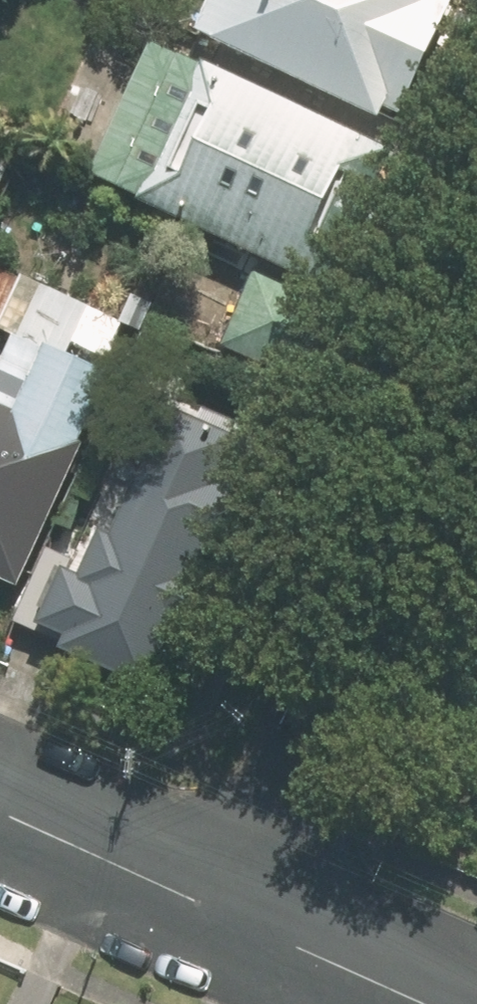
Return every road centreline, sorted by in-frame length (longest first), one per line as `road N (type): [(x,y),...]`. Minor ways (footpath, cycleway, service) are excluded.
road 1 (residential): [(248,922),(476,316)]
road 2 (residential): [(248,922),(0,812)]
road 3 (residential): [(435,1003),(248,922)]

